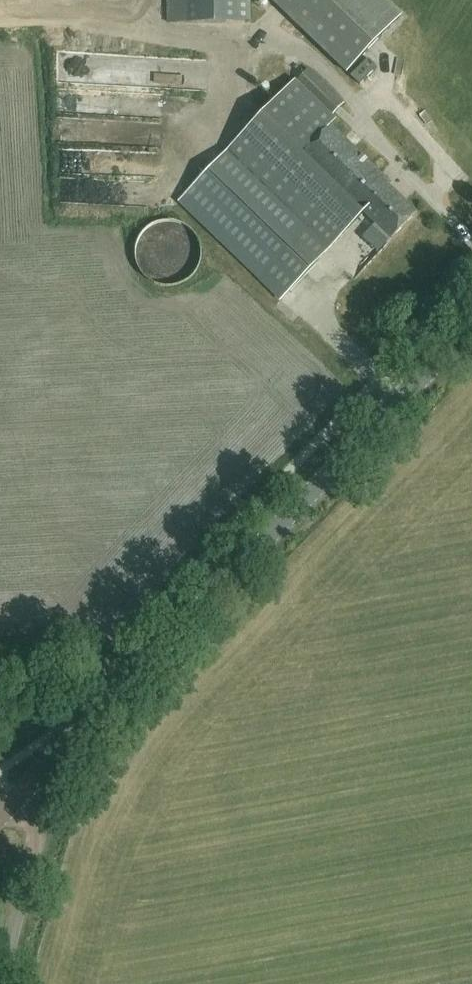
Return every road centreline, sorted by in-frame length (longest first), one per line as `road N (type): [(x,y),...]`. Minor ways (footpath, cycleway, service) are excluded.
road 1 (tertiary): [(17,797),(471,326)]
road 2 (unclassified): [(0,983),(36,828),(17,797)]

